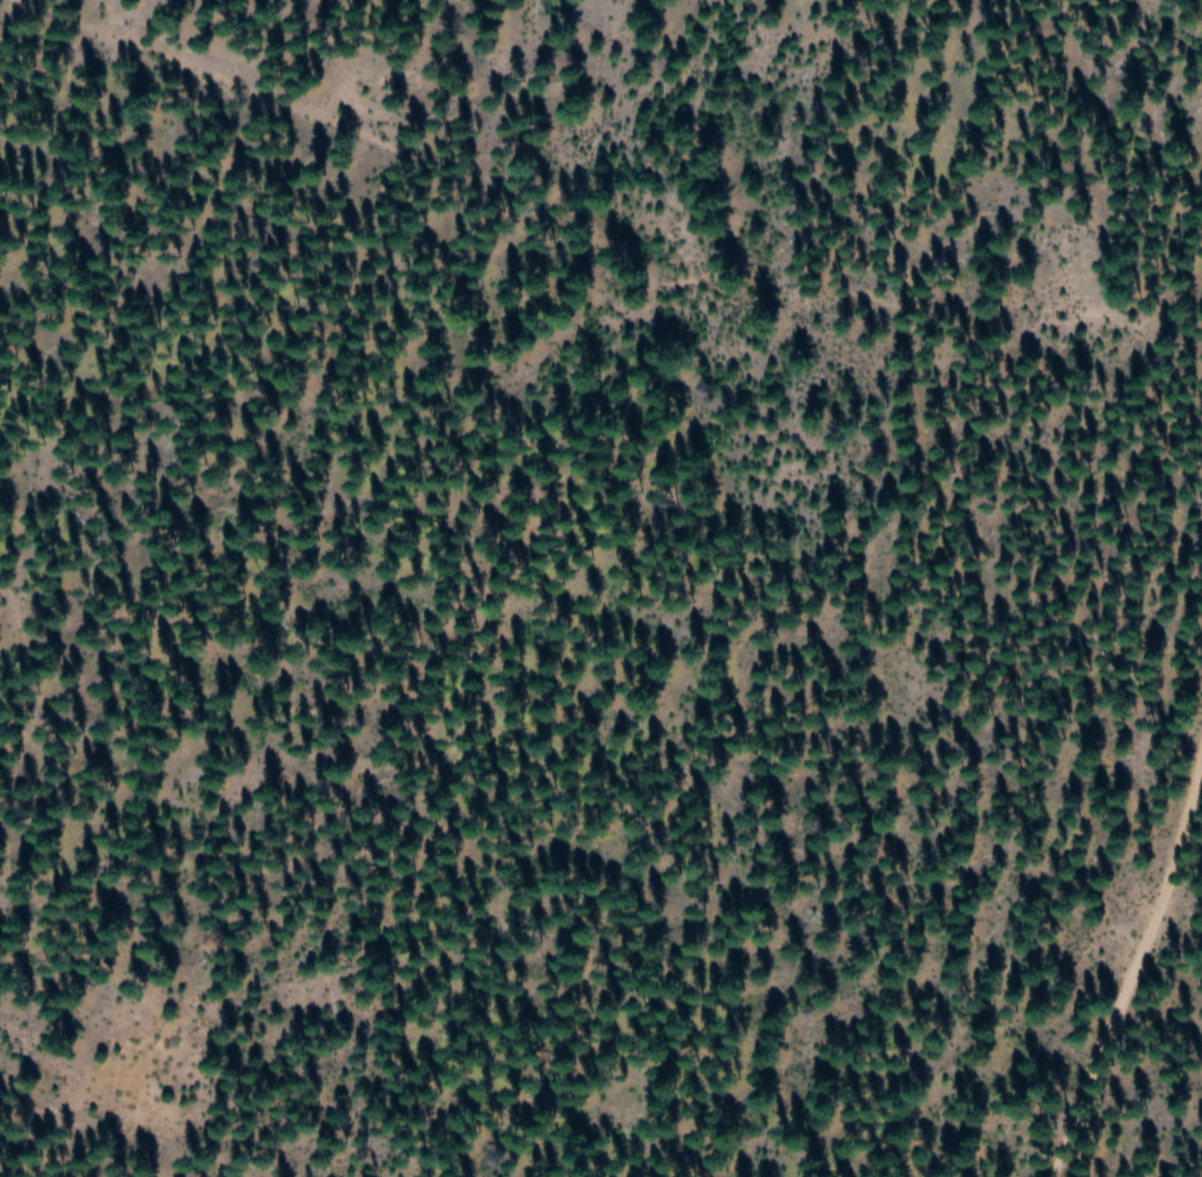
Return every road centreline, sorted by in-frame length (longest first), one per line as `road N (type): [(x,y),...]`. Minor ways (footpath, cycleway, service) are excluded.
road 1 (residential): [(1055,1176),(1201,756)]

